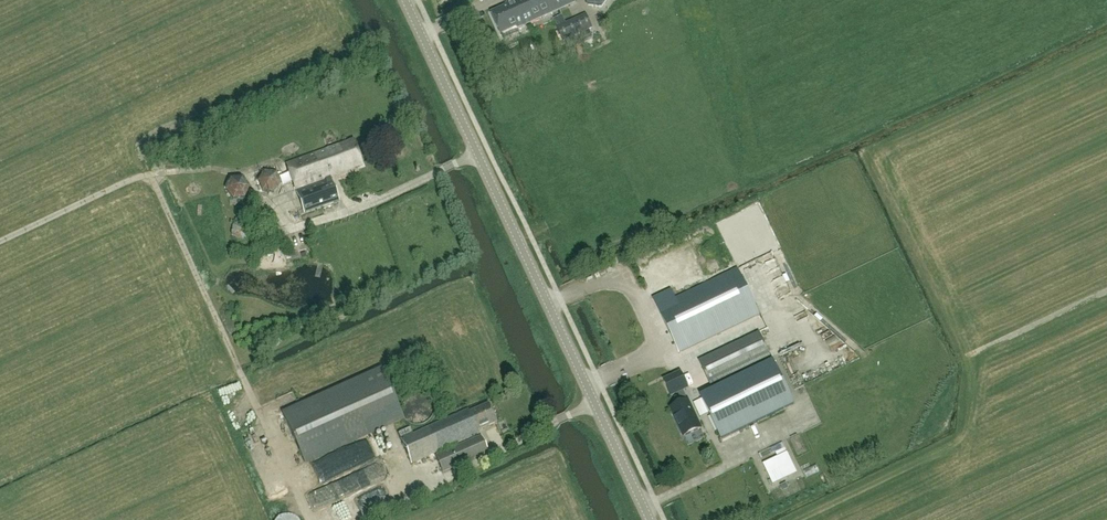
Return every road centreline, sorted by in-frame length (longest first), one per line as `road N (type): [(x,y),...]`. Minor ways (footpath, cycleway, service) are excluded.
road 1 (tertiary): [(650,519),(405,0)]
road 2 (track): [(310,519),(150,174)]
road 3 (track): [(280,165),(150,174),(0,241)]

